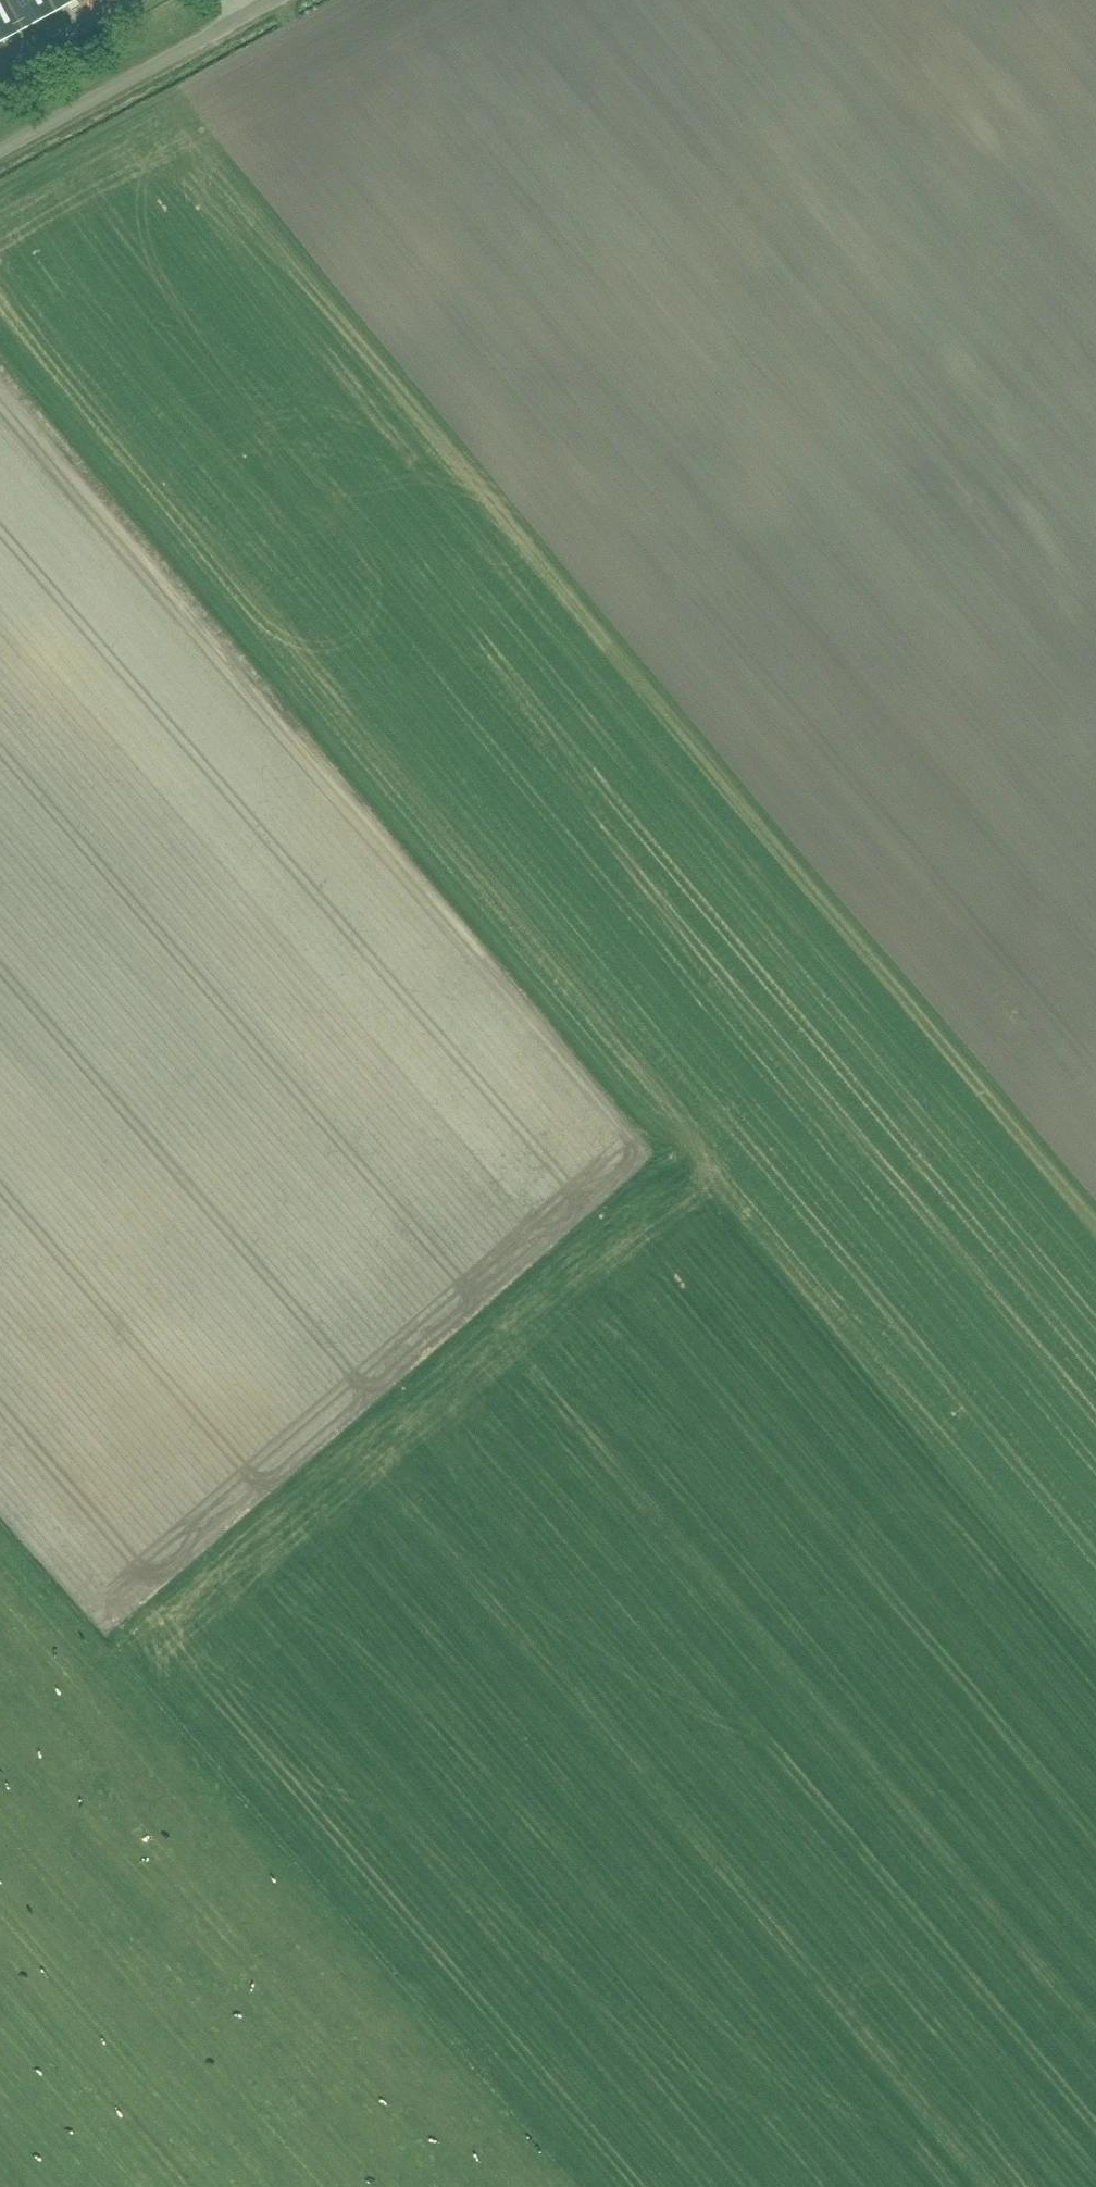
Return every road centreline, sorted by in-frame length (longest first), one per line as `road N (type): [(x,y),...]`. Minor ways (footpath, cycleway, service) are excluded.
road 1 (unclassified): [(0,150),(274,0)]

